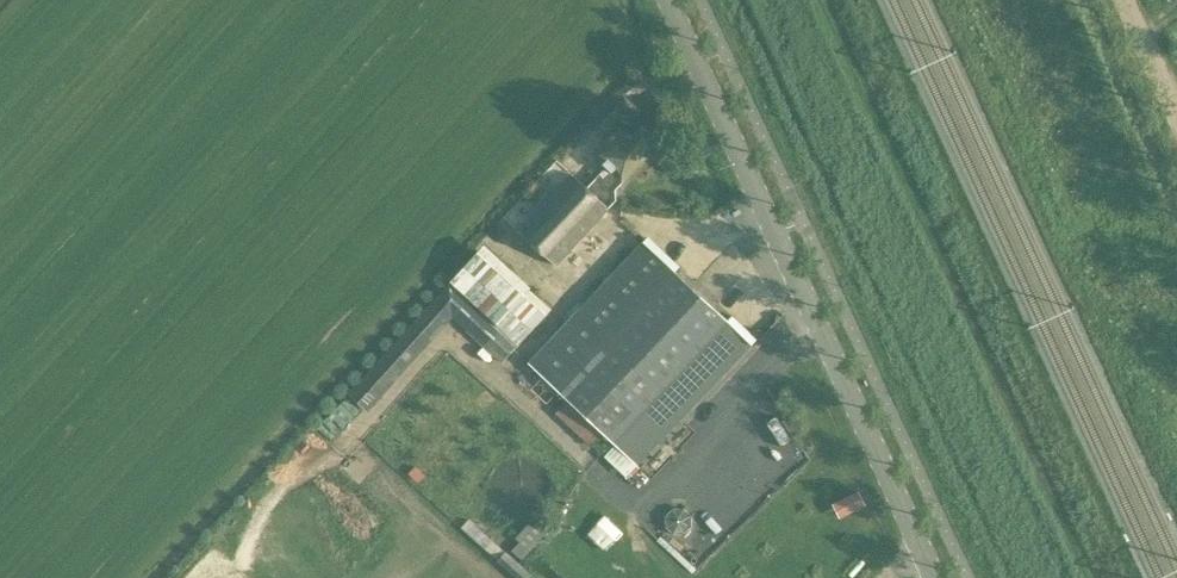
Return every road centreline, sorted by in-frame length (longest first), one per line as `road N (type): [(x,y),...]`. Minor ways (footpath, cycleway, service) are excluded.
road 1 (unclassified): [(942,577),(673,0)]
road 2 (unclassified): [(1176,123),(1120,0)]

